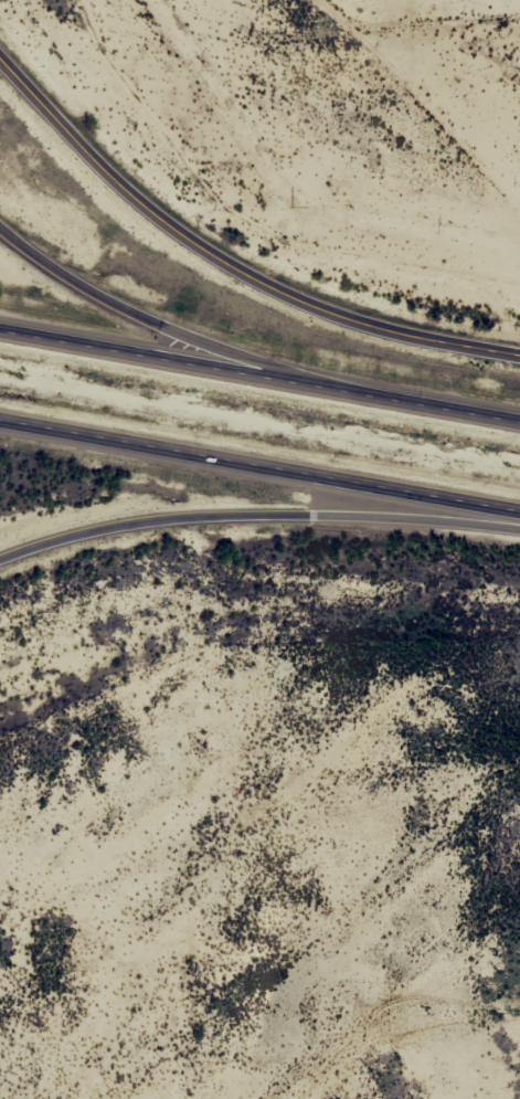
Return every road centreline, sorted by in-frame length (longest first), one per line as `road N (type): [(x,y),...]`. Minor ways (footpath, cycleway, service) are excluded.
road 1 (tertiary): [(519,352),(401,330),(220,262),(105,165),(0,52)]
road 2 (motorway): [(519,423),(0,323)]
road 3 (motorway): [(0,431),(519,518)]
road 4 (motorway): [(0,561),(56,538),(312,514),(519,522)]
road 5 (motorway): [(326,389),(156,321),(34,257),(0,223)]

